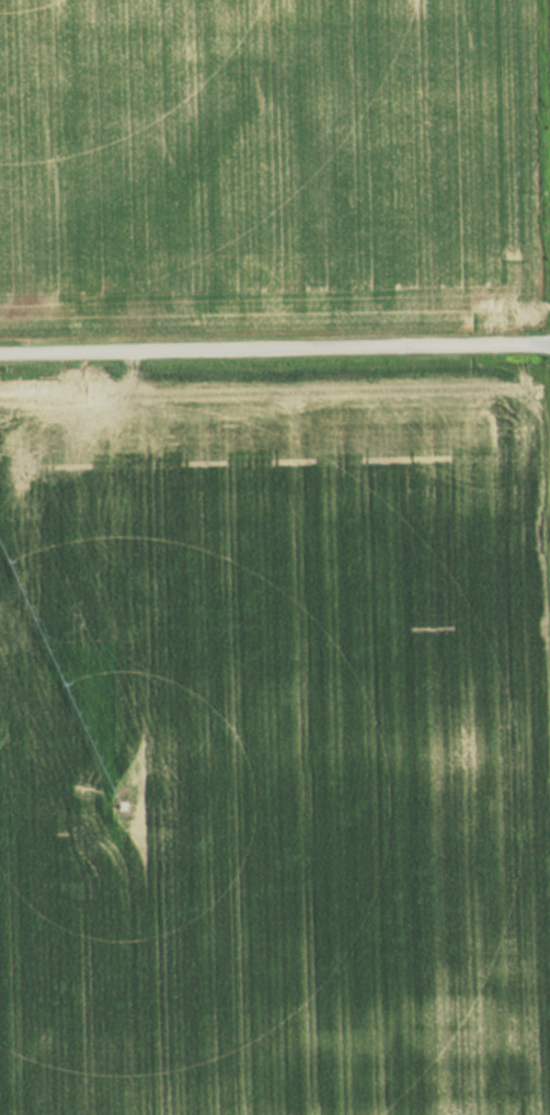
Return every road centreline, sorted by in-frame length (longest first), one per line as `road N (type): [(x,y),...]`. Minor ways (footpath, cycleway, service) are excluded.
road 1 (residential): [(0,350),(549,338)]

